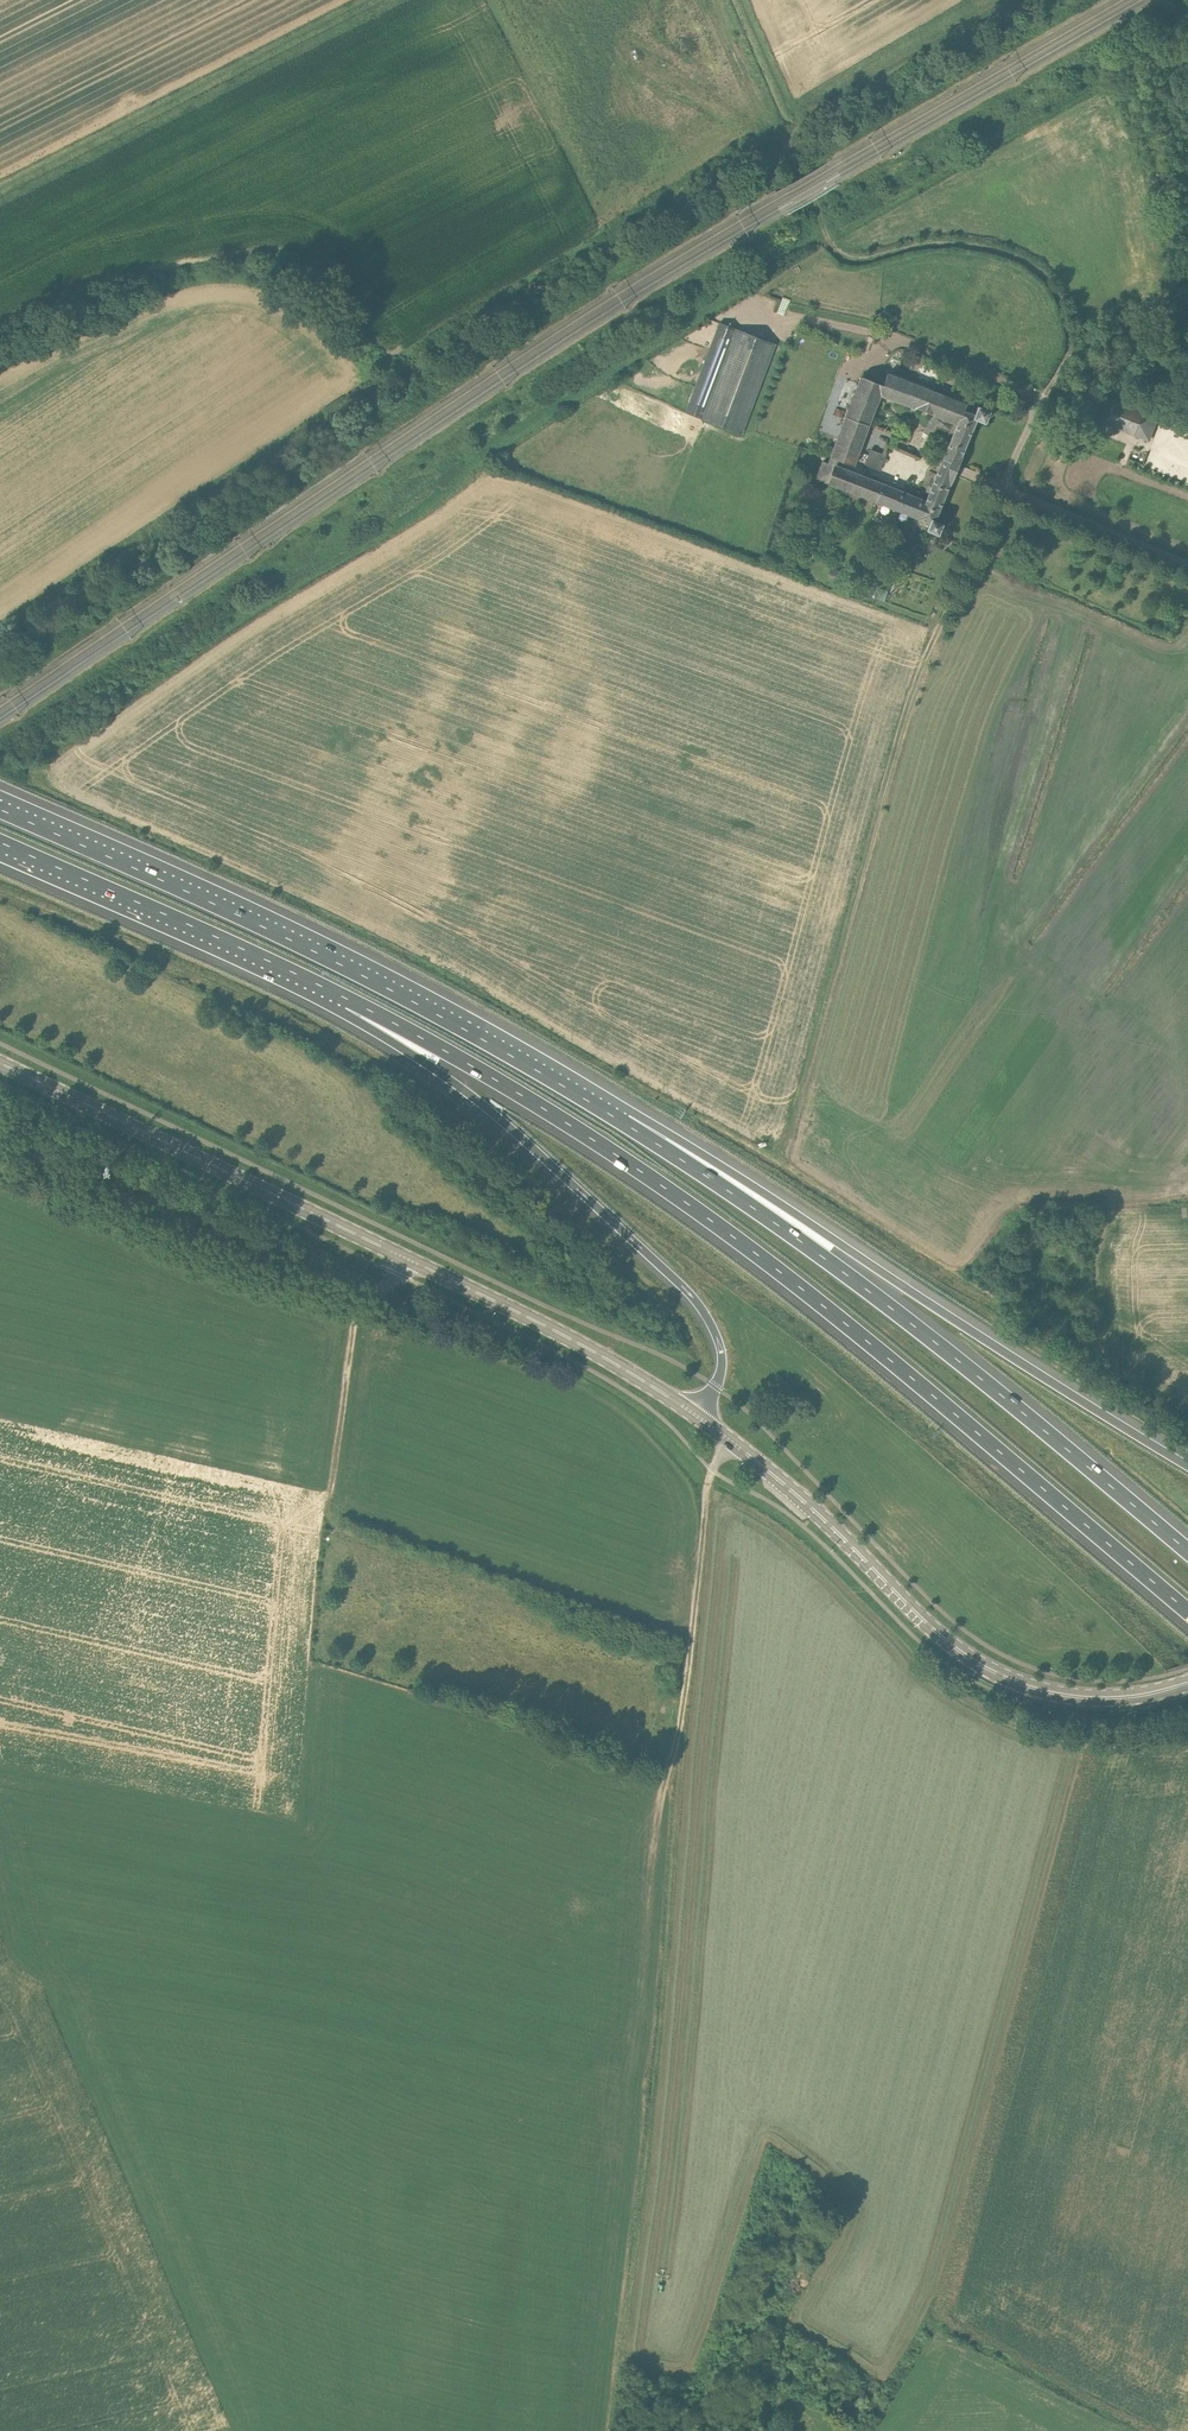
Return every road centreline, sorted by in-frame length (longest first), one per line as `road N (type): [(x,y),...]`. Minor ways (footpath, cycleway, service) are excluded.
road 1 (motorway): [(348,1000),(522,1097),(692,1208),(838,1319),(1187,1613)]
road 2 (track): [(732,1442),(706,1492),(623,2351)]
road 3 (secondary): [(696,1416),(523,1316),(0,1064)]
road 4 (motorway): [(1187,1551),(890,1308),(624,1123)]
road 5 (motorway): [(624,1123),(340,964),(0,809)]
road 6 (motorway): [(1187,1466),(837,1242),(624,1123)]
road 7 (secondary): [(1187,1684),(1086,1699),(988,1671),(923,1621),(804,1502),(696,1416)]
road 8 (motorway): [(348,1000),(524,1140),(695,1300),(723,1365),(696,1416)]
road 9 (track): [(1070,354),(1055,289),(1009,255),(953,244),(864,260),(839,254),(791,146)]
road 10 (motorway): [(0,844),(348,1000)]
road 11 (track): [(1003,489),(934,639),(886,774)]
road 12 (track): [(372,1567),(327,1508),(358,1295)]
road 13 (track): [(1003,489),(1070,354)]

